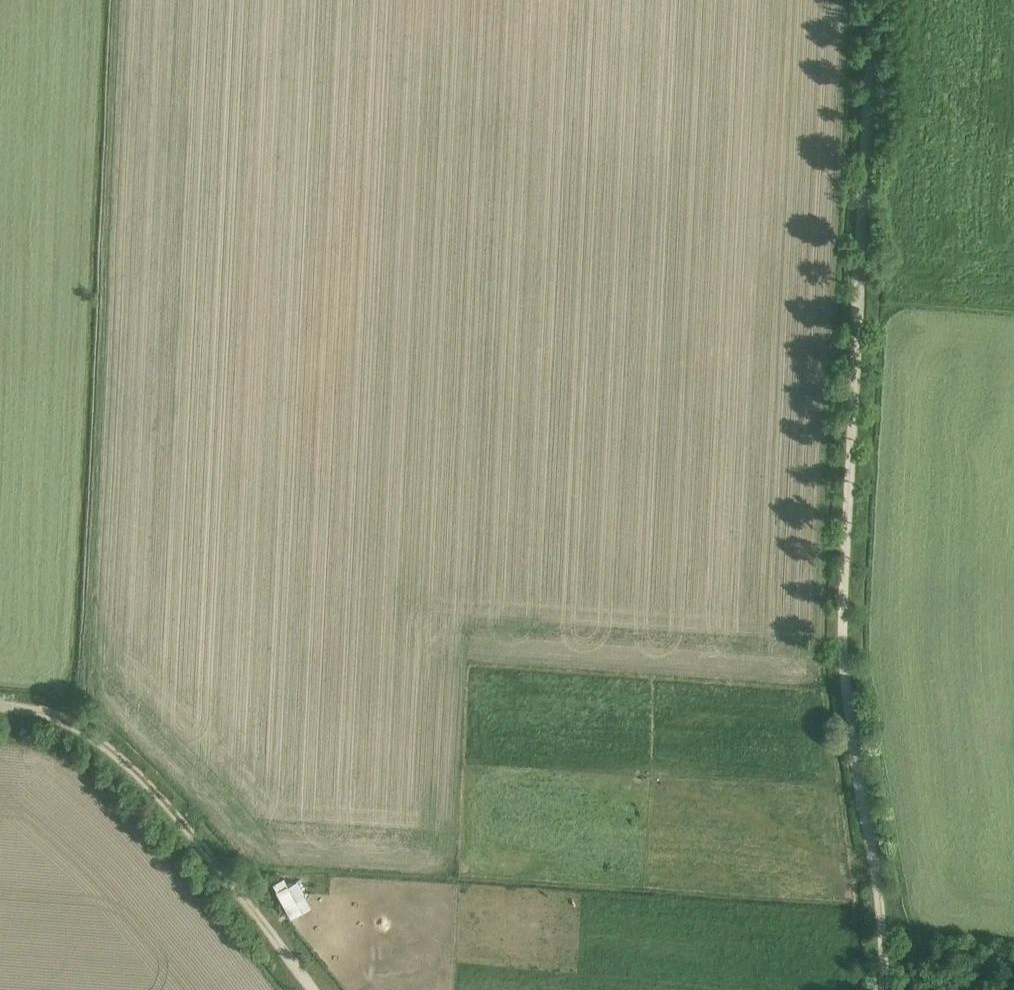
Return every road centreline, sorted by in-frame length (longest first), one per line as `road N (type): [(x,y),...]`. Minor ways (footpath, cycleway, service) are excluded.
road 1 (track): [(873,0),(842,635),(875,880),(881,989)]
road 2 (track): [(315,989),(222,873),(66,723),(0,717)]

